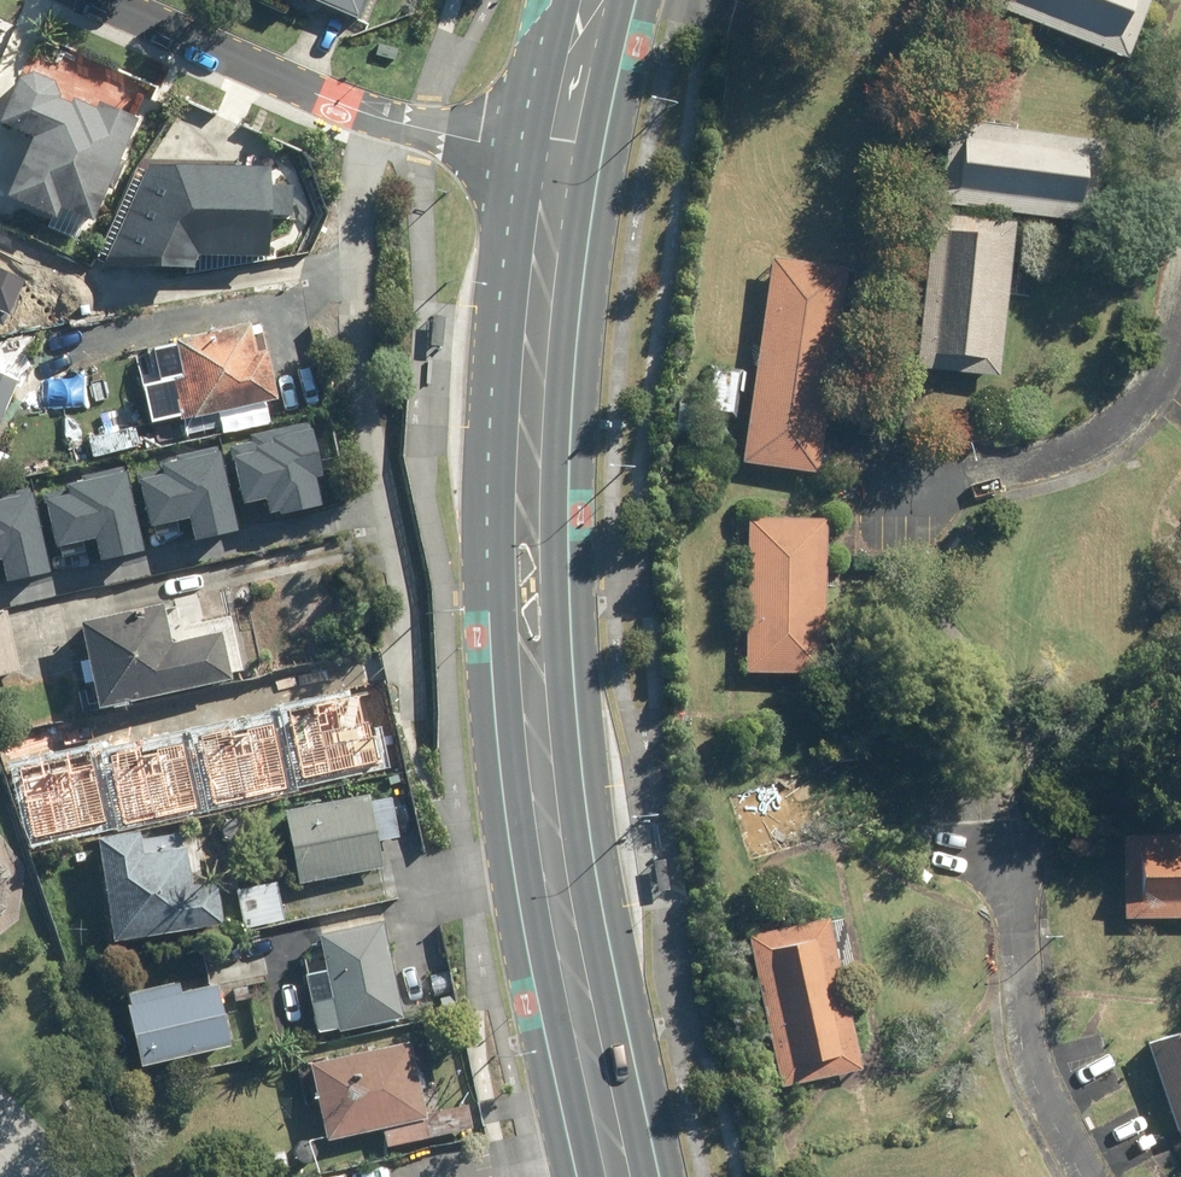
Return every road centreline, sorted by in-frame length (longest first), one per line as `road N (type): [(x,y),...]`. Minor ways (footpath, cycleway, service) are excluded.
road 1 (primary): [(576,1176),(496,739),(487,547),(496,350),(522,150)]
road 2 (primary): [(602,163),(576,357),(568,547),(577,730),(659,1176)]
road 3 (unclassified): [(850,516),(946,501),(1023,477),(1107,433),(1147,383),(1180,245)]
road 4 (residential): [(99,0),(308,92),(522,150)]
road 5 (unclassified): [(995,857),(1012,911),(1016,980),(1036,1053),(1091,1176)]
road 6 (primary): [(635,0),(602,163)]
road 7 (primary): [(522,150),(550,0)]

